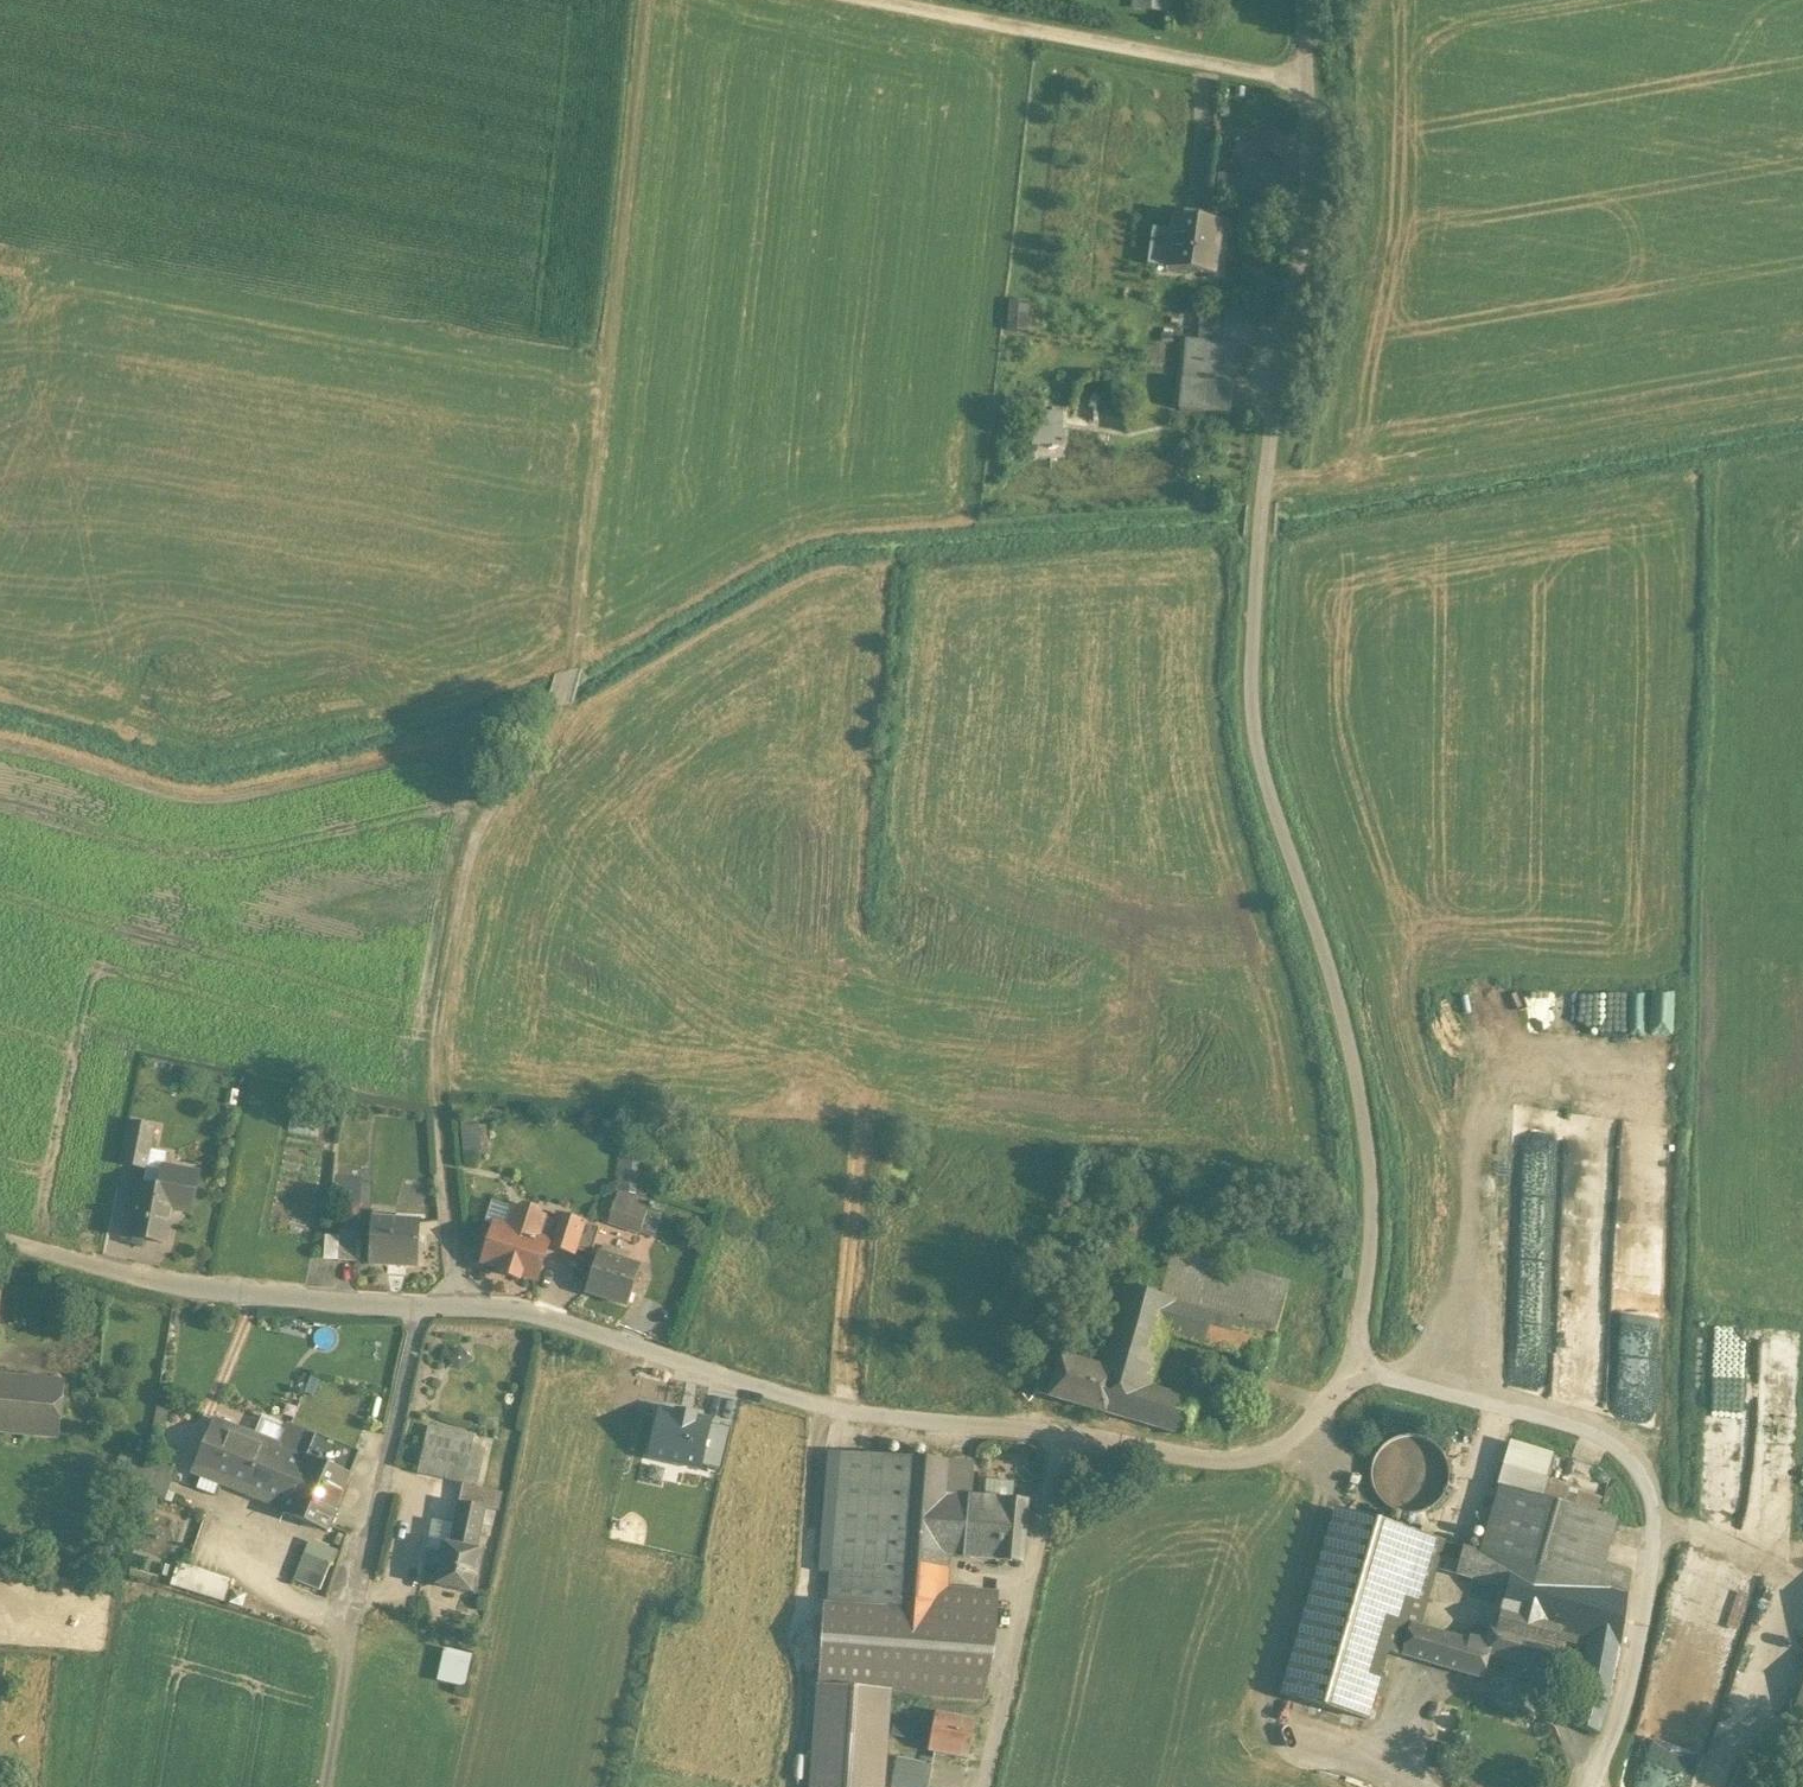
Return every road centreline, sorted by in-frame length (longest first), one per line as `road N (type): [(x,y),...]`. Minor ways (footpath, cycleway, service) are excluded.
road 1 (track): [(1305,0),(1311,219),(1260,522),(1260,751),(1367,1085),(1373,1243),(1350,1368),(1600,1437),(1644,1486),(1654,1531),(1636,1661),(1591,1786)]
road 2 (unclassified): [(1350,1368),(1329,1402),(1279,1448),(1232,1461),(1052,1431),(799,1406),(505,1308),(176,1288),(0,1241)]
road 3 (track): [(650,0),(562,706),(469,848),(435,1052),(462,1307)]
road 4 (track): [(896,0),(1308,88)]
road 5 (track): [(1065,1434),(984,1786)]

